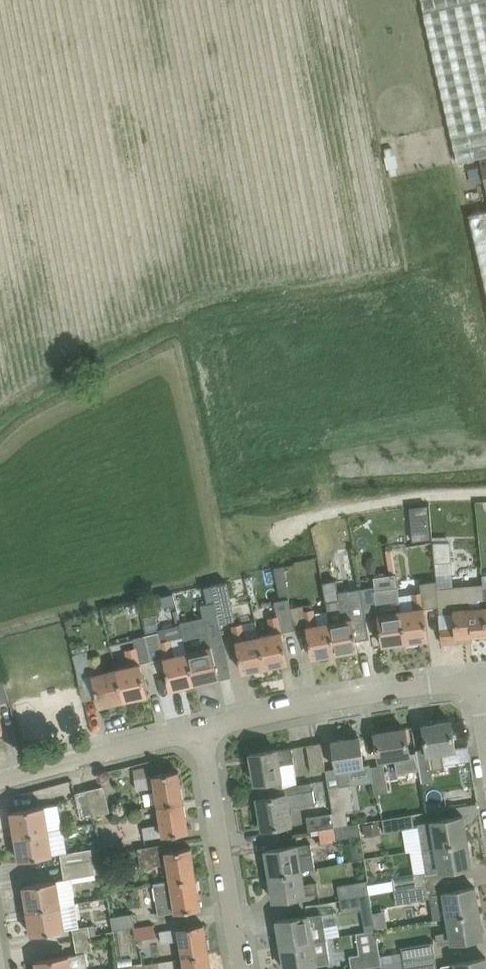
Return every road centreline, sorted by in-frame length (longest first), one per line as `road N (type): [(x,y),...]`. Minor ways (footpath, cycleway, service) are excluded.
road 1 (unclassified): [(203,730),(477,676)]
road 2 (residential): [(242,968),(203,730)]
road 3 (unclassified): [(0,779),(203,730)]

